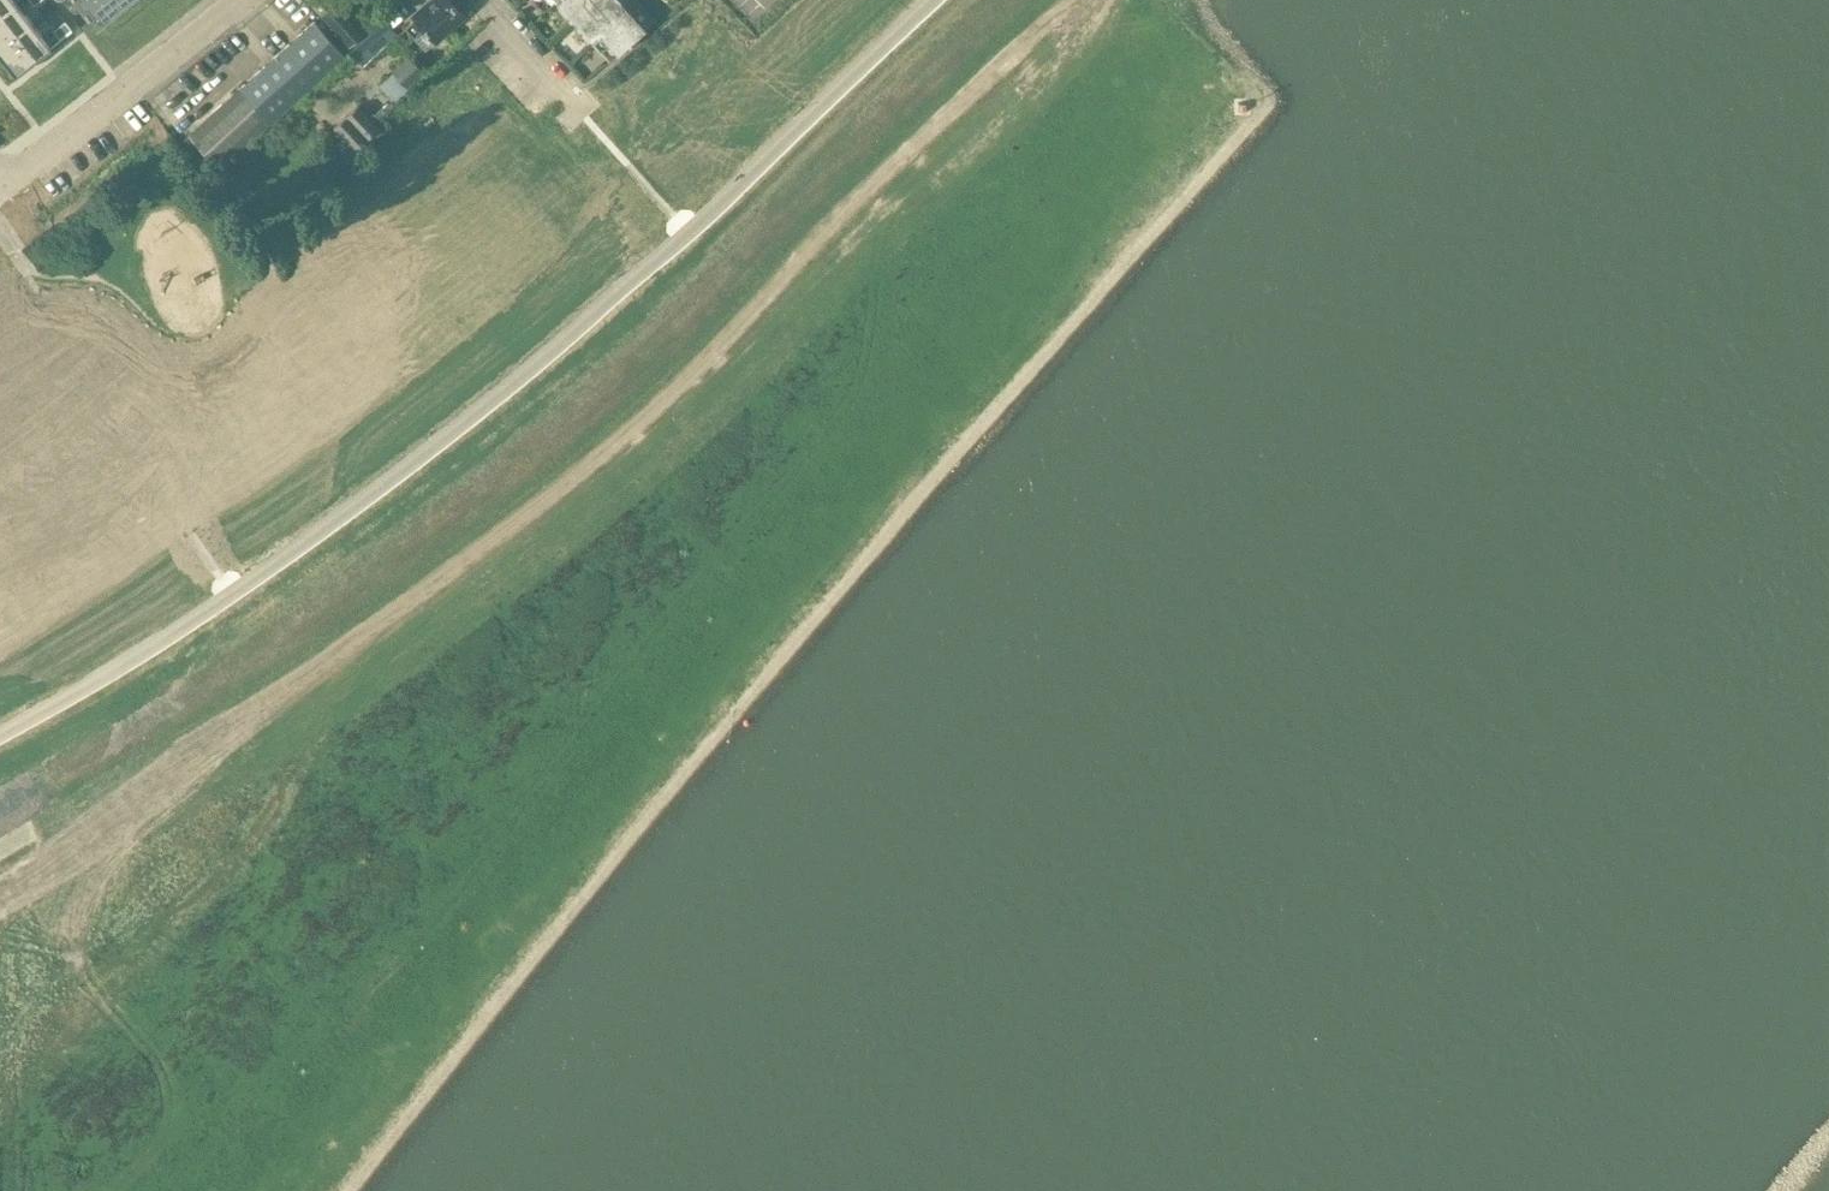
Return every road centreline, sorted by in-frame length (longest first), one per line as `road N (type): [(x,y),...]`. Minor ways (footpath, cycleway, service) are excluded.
road 1 (residential): [(4,190),(238,0)]
road 2 (residential): [(592,125),(478,0)]

